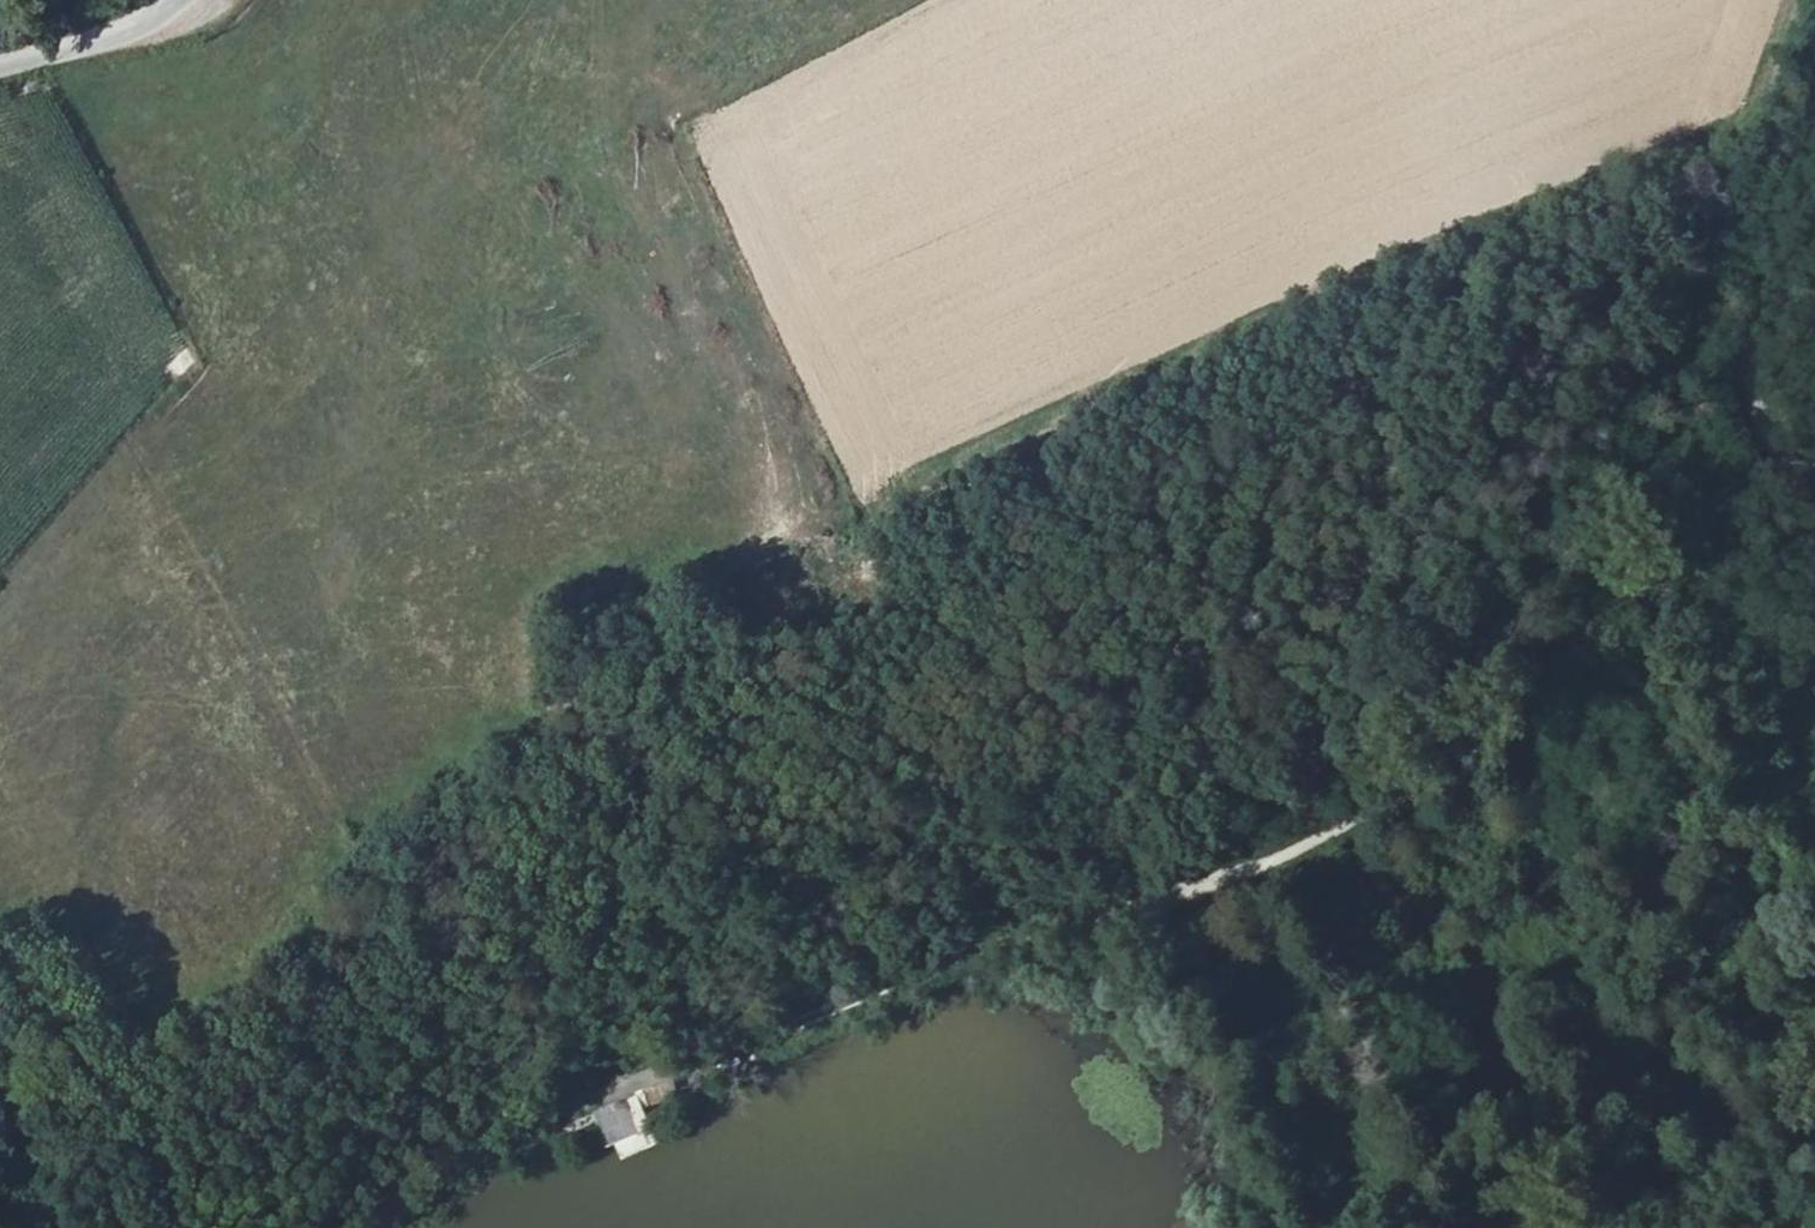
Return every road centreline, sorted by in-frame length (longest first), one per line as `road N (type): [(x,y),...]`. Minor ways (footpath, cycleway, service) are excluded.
road 1 (track): [(1814,140),(1756,378),(1814,470)]
road 2 (residential): [(0,68),(130,36),(208,0)]

